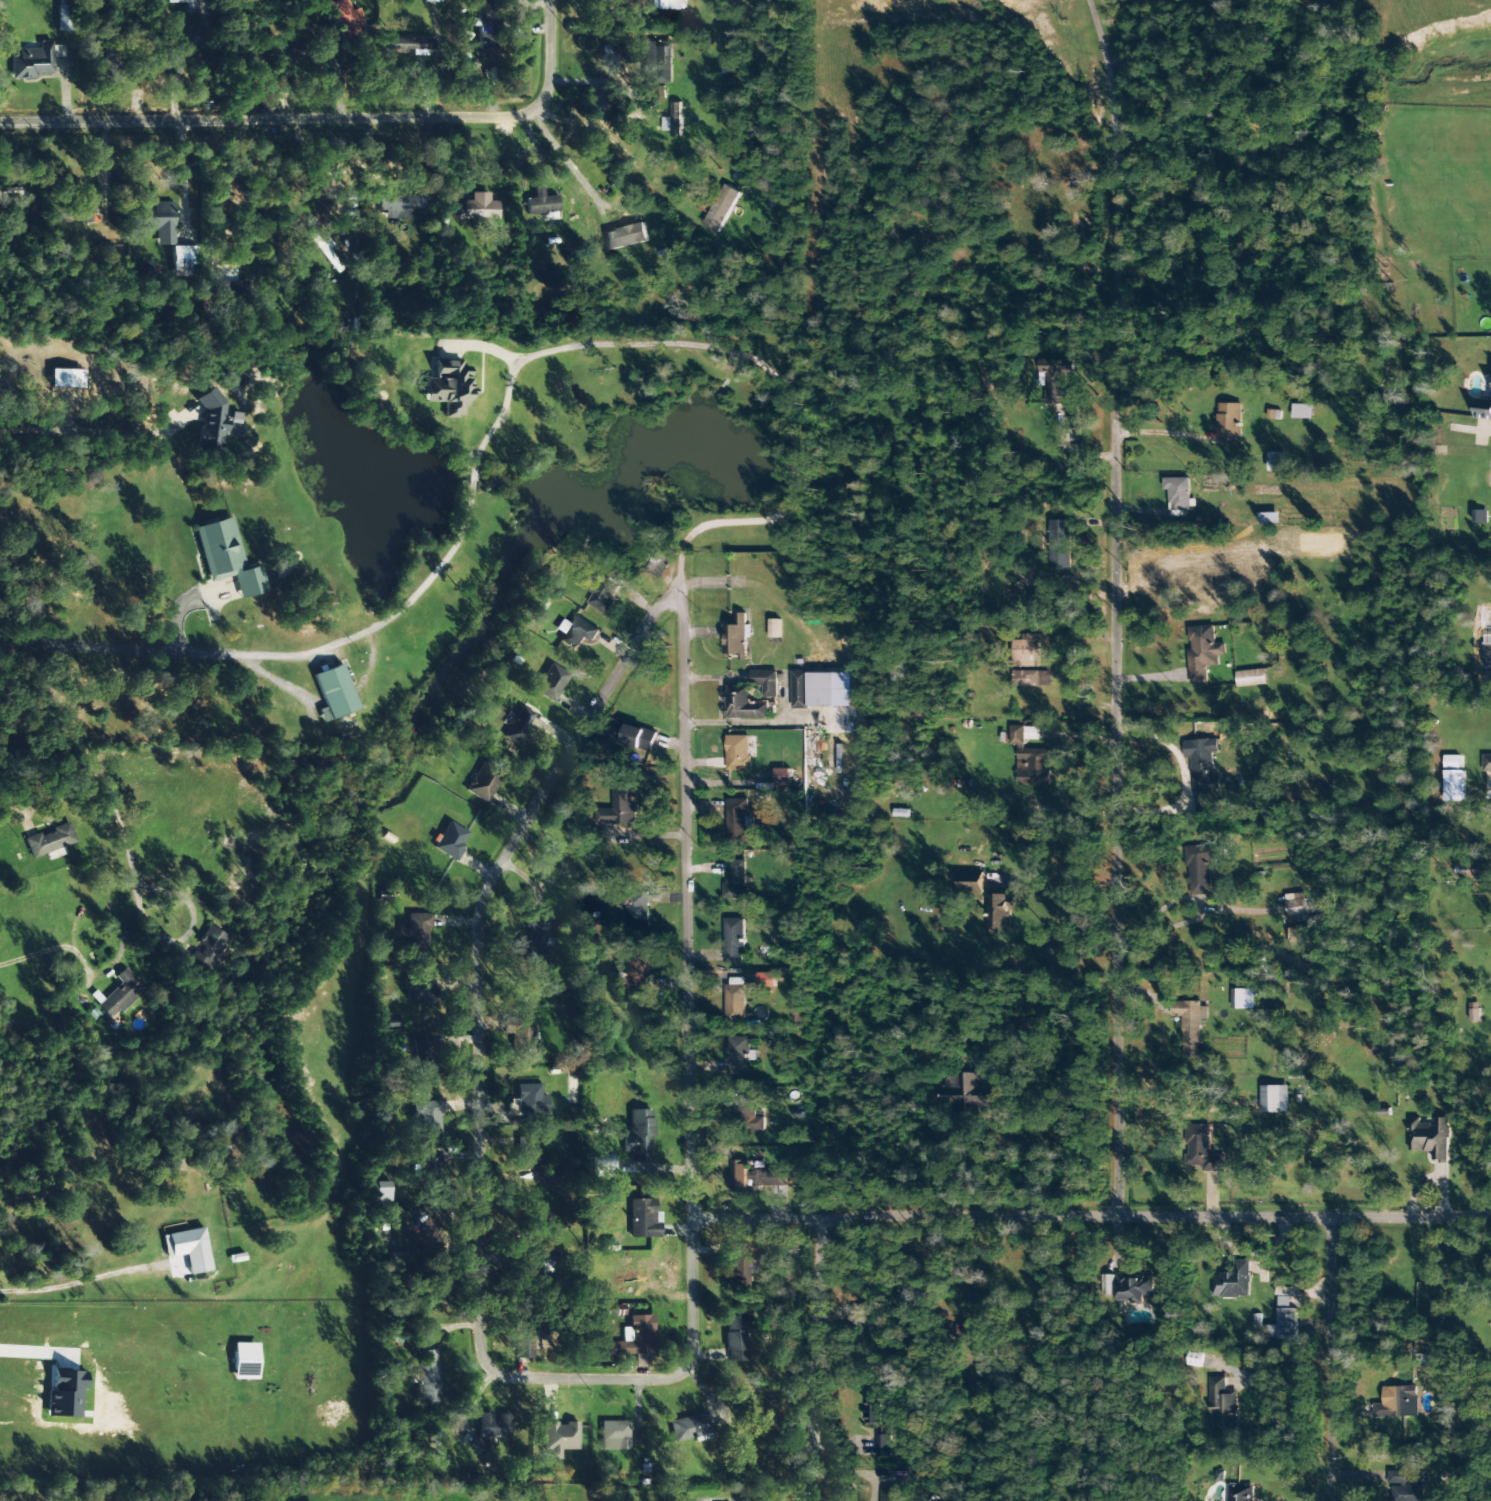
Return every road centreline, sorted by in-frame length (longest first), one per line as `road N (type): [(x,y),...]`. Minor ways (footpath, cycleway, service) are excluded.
road 1 (residential): [(686,1222),(675,574),(689,531),(729,518),(770,518),(805,505),(823,487),(835,462),(829,417),(796,385),(718,346),(658,340),(525,355),(510,362),(505,407),(471,453),(453,542),(390,614),(319,650),(239,655),(103,645)]
road 2 (residential): [(686,1222),(687,1358),(678,1370),(646,1379),(497,1377),(483,1369),(471,1331),(472,898),(508,828),(675,574)]
road 3 (residential): [(1144,1213),(1138,318)]
road 4 (residential): [(1490,1211),(686,1222)]
road 5 (residential): [(0,121),(508,116),(541,99),(546,0)]
road 6 (residential): [(1328,1500),(1330,1211)]
road 7 (residential): [(814,1500),(822,1217)]

